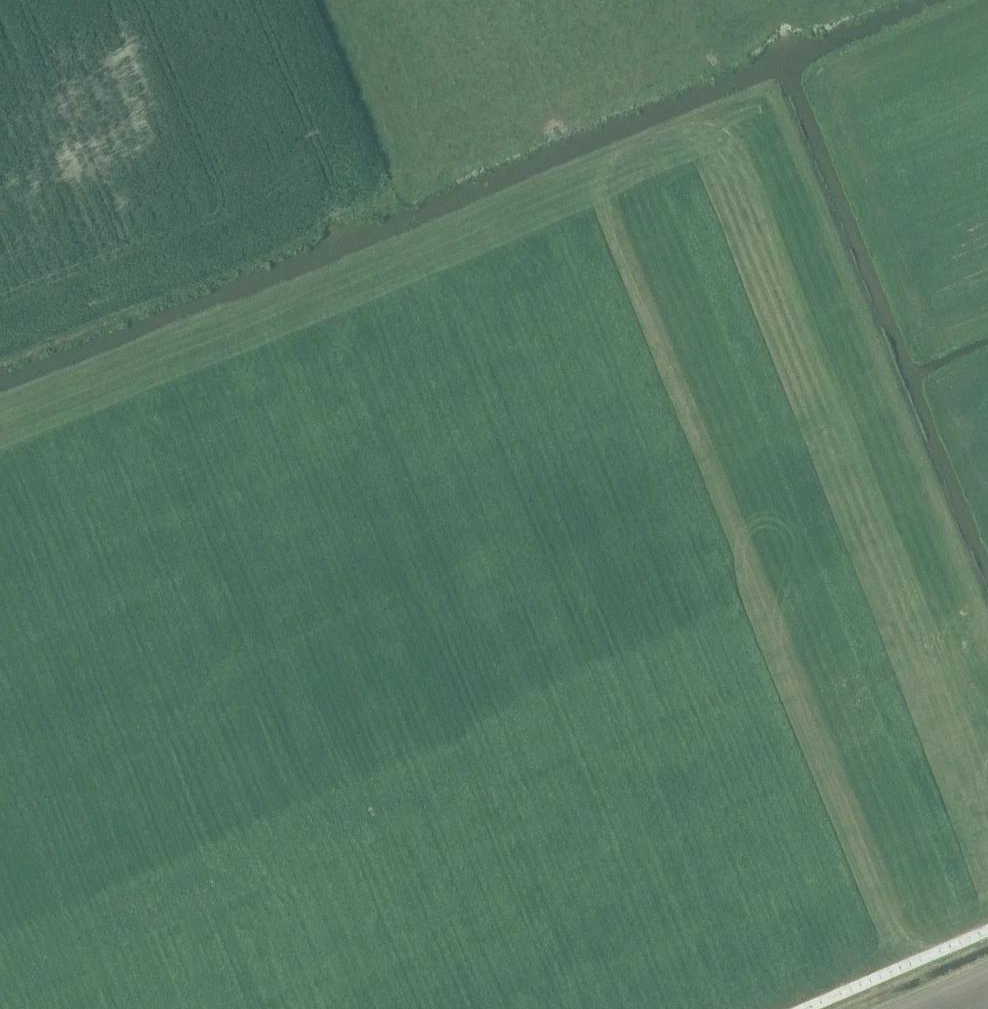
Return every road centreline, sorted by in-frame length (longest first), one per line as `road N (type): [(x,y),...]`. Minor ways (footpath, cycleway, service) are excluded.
road 1 (track): [(987,930),(803,1008)]

